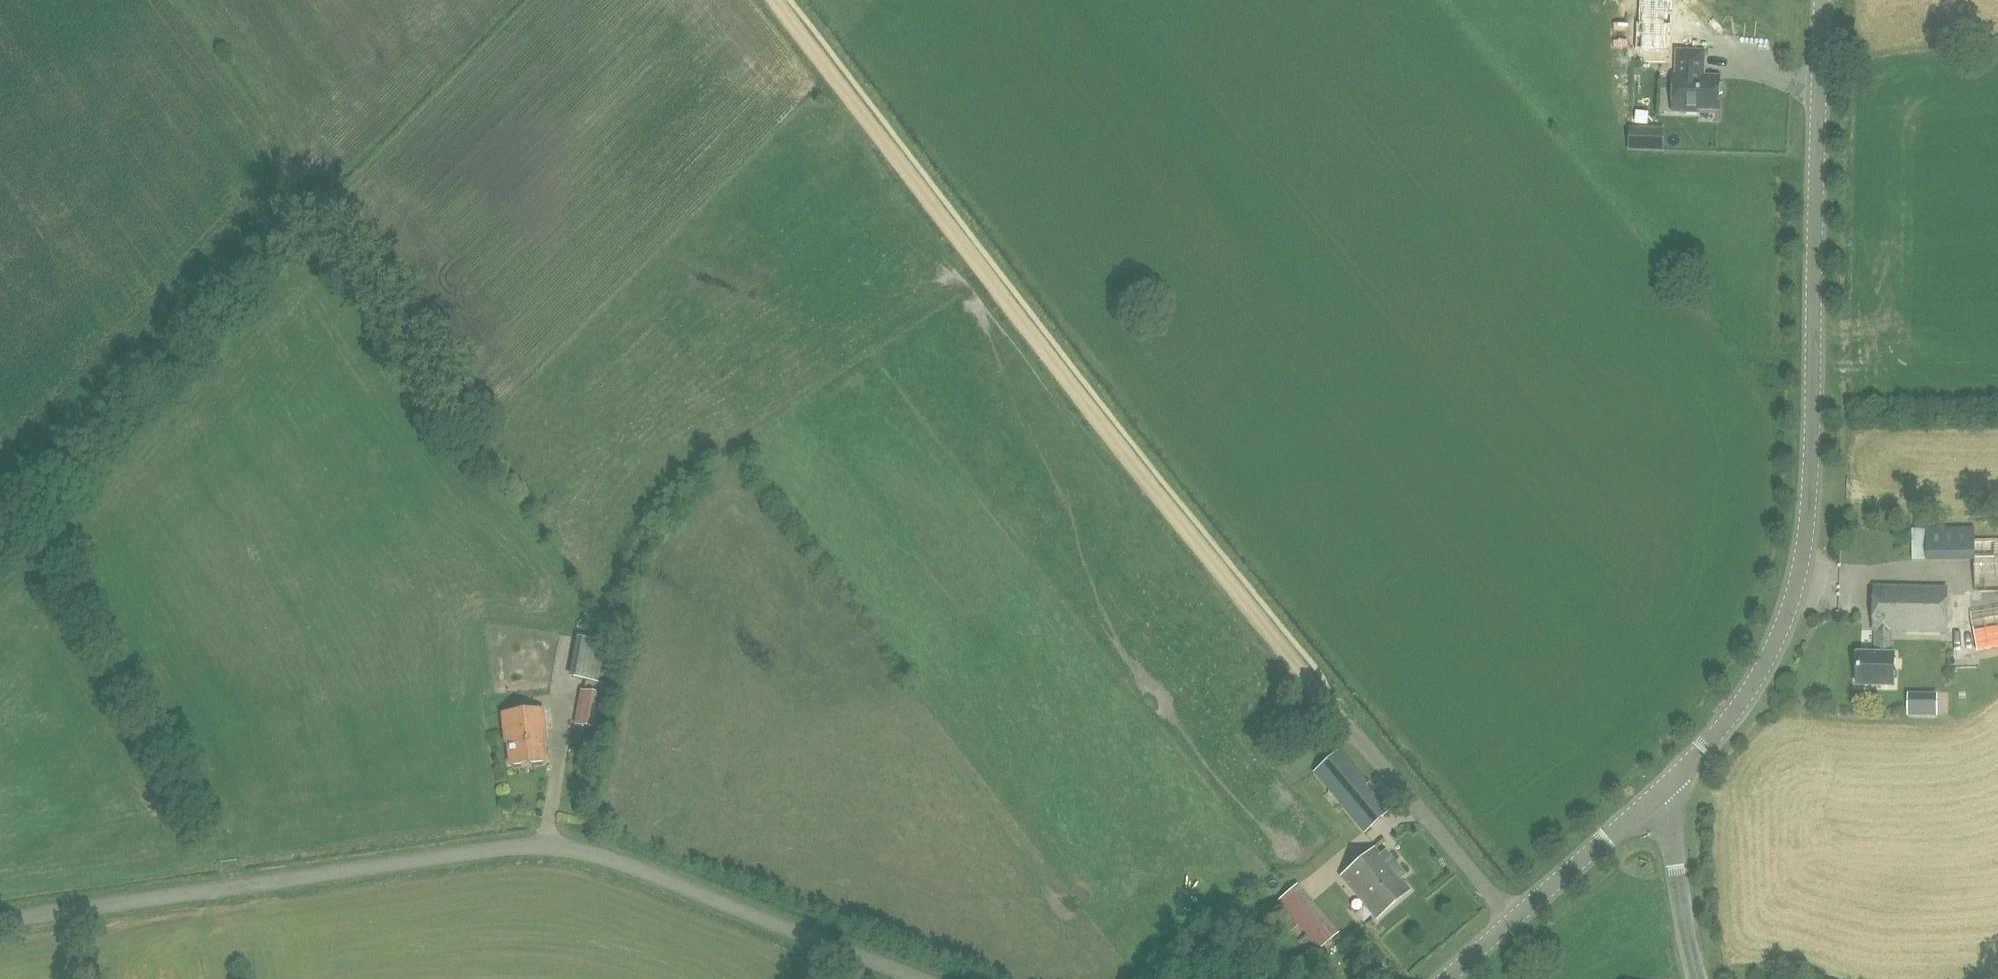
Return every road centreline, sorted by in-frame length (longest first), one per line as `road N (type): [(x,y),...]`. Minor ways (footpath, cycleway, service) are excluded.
road 1 (track): [(1399,788),(1338,723),(776,0)]
road 2 (unclassified): [(923,978),(606,859),(549,848),(0,921)]
road 3 (secondary): [(1669,786),(1751,689),(1788,611),(1809,529),(1823,0)]
road 4 (secondary): [(1443,978),(1669,786)]
road 5 (unclassified): [(1698,978),(1669,786)]
road 6 (track): [(1513,919),(1399,788)]

